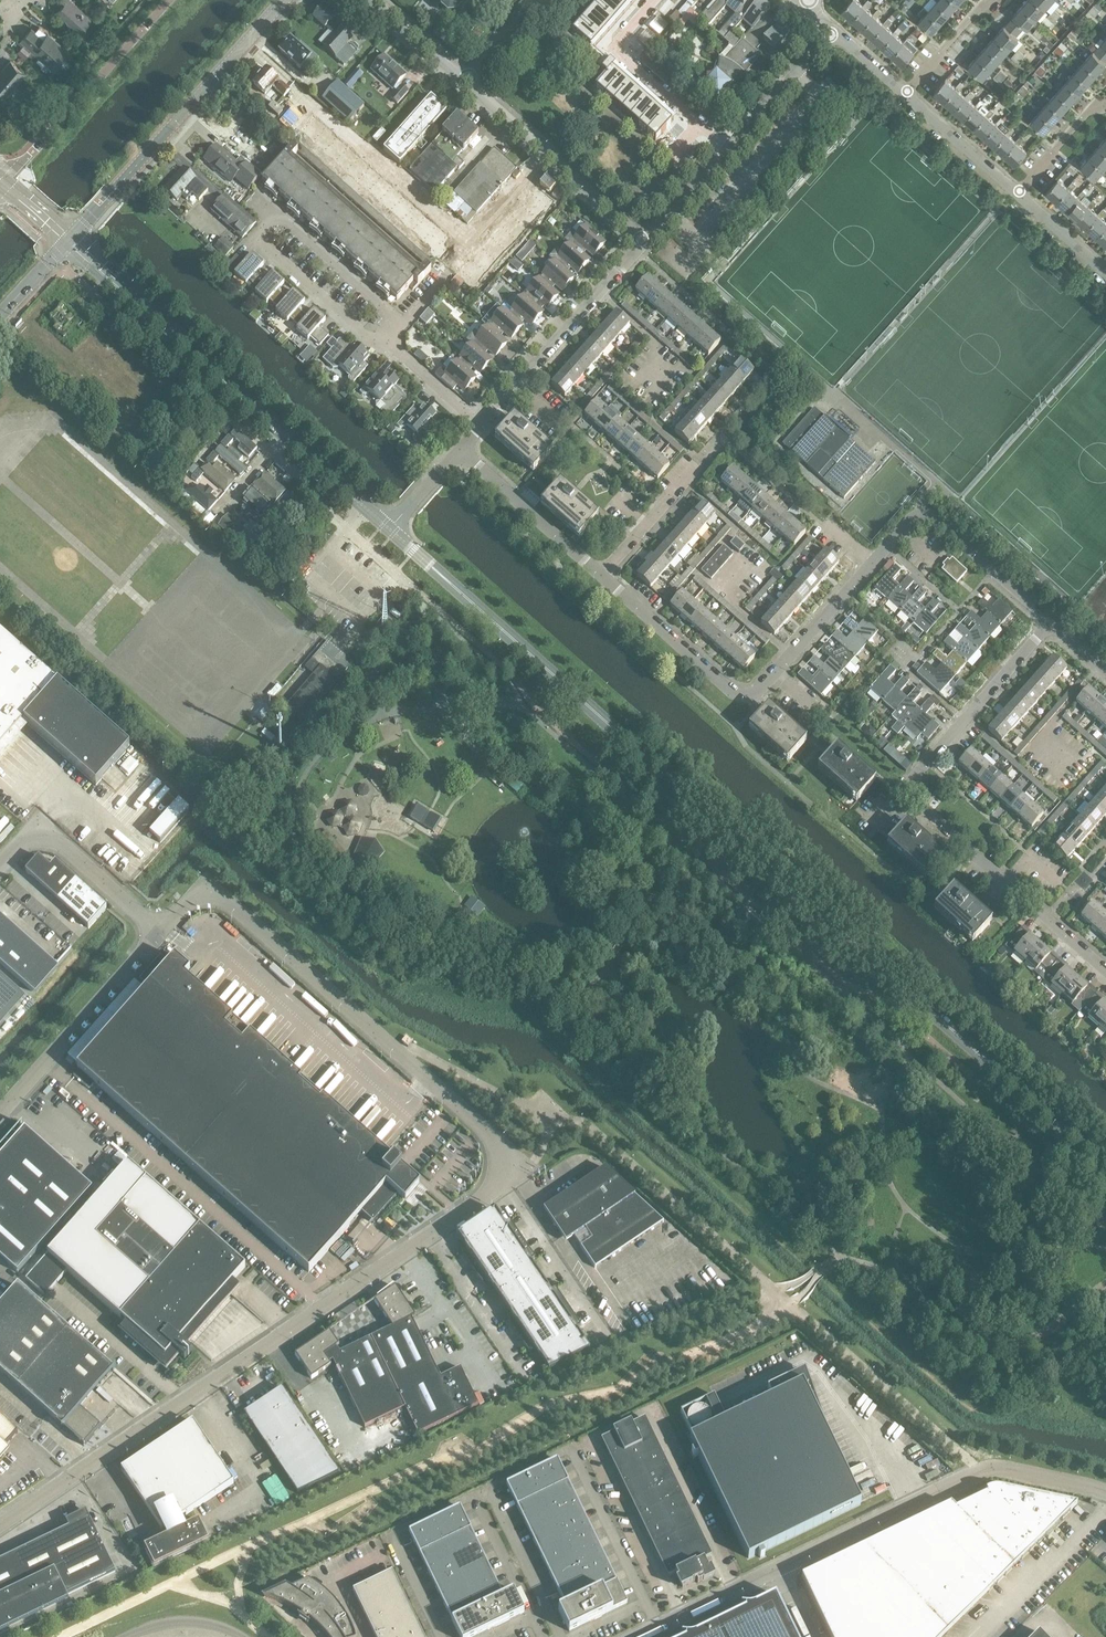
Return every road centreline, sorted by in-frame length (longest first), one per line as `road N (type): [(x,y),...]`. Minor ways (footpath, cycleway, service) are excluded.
road 1 (unclassified): [(159,934),(205,884),(504,1149),(497,1190),(0,1525)]
road 2 (tertiary): [(1105,1167),(392,532)]
road 3 (residential): [(1105,971),(912,791),(915,776),(1051,621)]
road 4 (unclassified): [(685,1615),(592,1434),(646,1409),(734,1591)]
road 5 (unclassified): [(566,1636),(490,1484),(571,1445),(660,1627)]
road 6 (tertiary): [(392,532),(71,242)]
road 7 (residential): [(1051,621),(939,521),(925,518),(912,521),(774,673)]
road 8 (unclassified): [(443,1636),(392,1530),(472,1493),(544,1636)]
road 9 (unclassified): [(777,1570),(980,1470),(1105,1495)]
road 10 (residential): [(247,44),(473,244)]
road 11 (tertiary): [(71,242),(247,44)]
road 12 (residential): [(169,0),(4,186)]
road 13 (residential): [(481,427),(641,241)]
road 14 (unclassified): [(0,1111),(159,934)]
road 15 (residential): [(774,673),(750,694),(735,692),(601,575)]
road 16 (unclassified): [(159,934),(41,834),(25,839),(0,866)]
road 17 (residential): [(386,344),(370,338),(256,236),(276,213)]
road 18 (residential): [(601,575),(460,450)]
road 19 (residential): [(655,0),(613,48),(698,125)]
road 20 (residential): [(726,151),(833,31)]
road 21 (residential): [(601,575),(698,464)]
road 22 (residential): [(1017,189),(905,94)]
road 23 (residential): [(386,344),(473,244)]
road 24 (residential): [(905,94),(978,10),(996,0)]
road 25 (residential): [(641,241),(544,152)]
road 26 (residential): [(481,427),(386,344)]
road 27 (residential): [(1017,189),(1091,108),(1105,102)]
road 28 (residential): [(641,241),(726,151)]
road 29 (residential): [(465,80),(374,0)]
road 30 (secondary): [(242,1636),(192,1623),(124,1636)]

